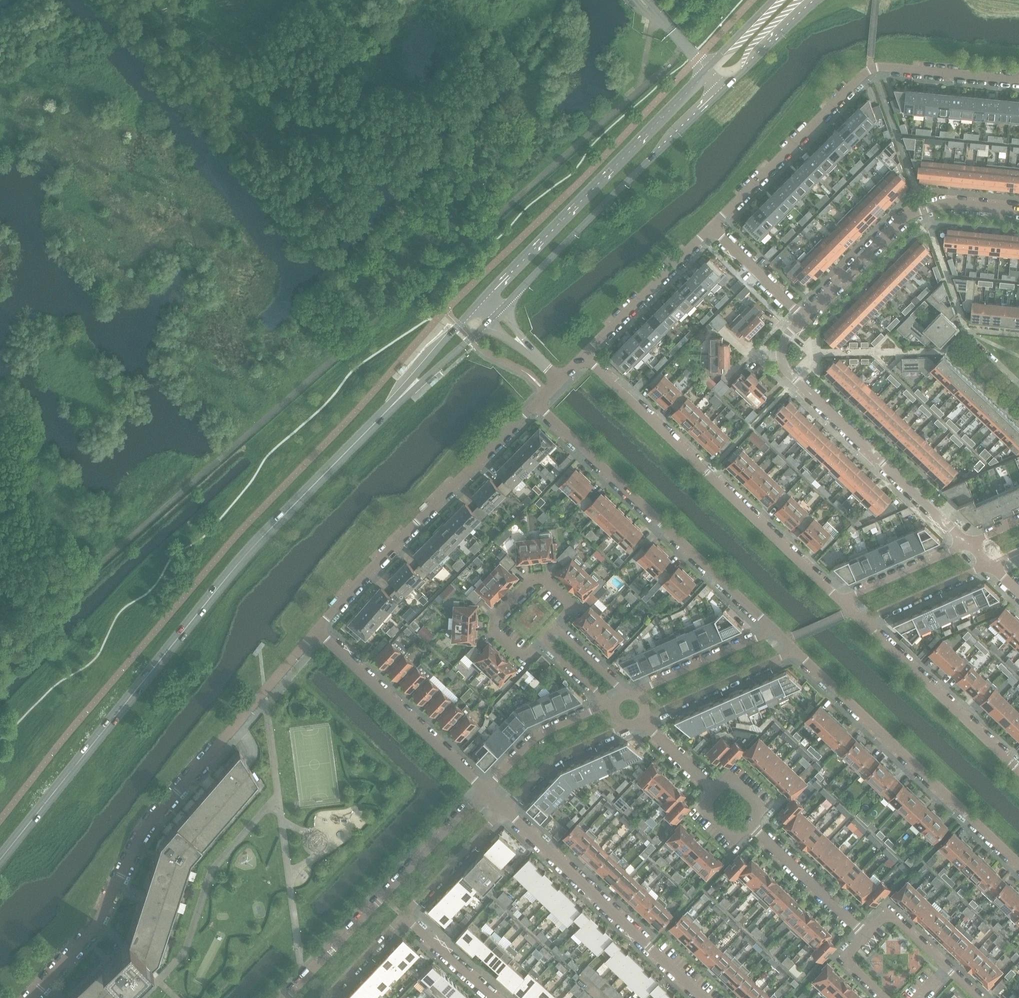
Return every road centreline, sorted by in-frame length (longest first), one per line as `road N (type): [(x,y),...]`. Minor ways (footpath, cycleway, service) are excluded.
road 1 (secondary): [(0,859),(238,563),(397,400)]
road 2 (residential): [(29,997),(96,923),(141,833),(319,633)]
road 3 (residential): [(711,225),(870,69),(1018,80)]
road 4 (residential): [(839,601),(582,355)]
road 5 (residential): [(533,404),(772,629)]
road 6 (secondary): [(706,68),(479,302)]
road 7 (secondary): [(494,317),(725,90)]
road 8 (residential): [(319,633),(533,404)]
road 9 (residential): [(794,650),(1018,866)]
road 10 (residential): [(968,543),(795,381),(782,356),(803,317)]
road 11 (residential): [(484,791),(287,997)]
road 12 (residential): [(705,997),(503,810)]
road 13 (residential): [(1018,211),(922,210),(803,317)]
road 14 (residential): [(484,791),(319,633)]
road 15 (residential): [(1018,772),(861,622)]
road 16 (residential): [(556,627),(571,609),(545,579),(533,580),(495,621),(495,632),(522,657),(544,640)]
road 17 (residential): [(582,355),(711,225)]
road 18 (residential): [(643,718),(794,650)]
road 19 (residential): [(772,629),(628,694)]
road 20 (residential): [(865,934),(752,826)]
road 21 (residential): [(608,703),(535,739),(484,791)]
road 22 (residential): [(503,810),(549,764),(624,725)]
road 23 (residential): [(403,917),(503,810)]
road 24 (residential): [(968,543),(839,601)]
road 25 (residential): [(861,622),(990,565)]
road 26 (secondary): [(725,90),(819,0)]
road 27 (residential): [(803,317),(711,225)]
road 28 (secondary): [(479,302),(397,400)]
road 29 (secondary): [(397,400),(494,317)]
road 30 (residential): [(403,917),(493,997)]

